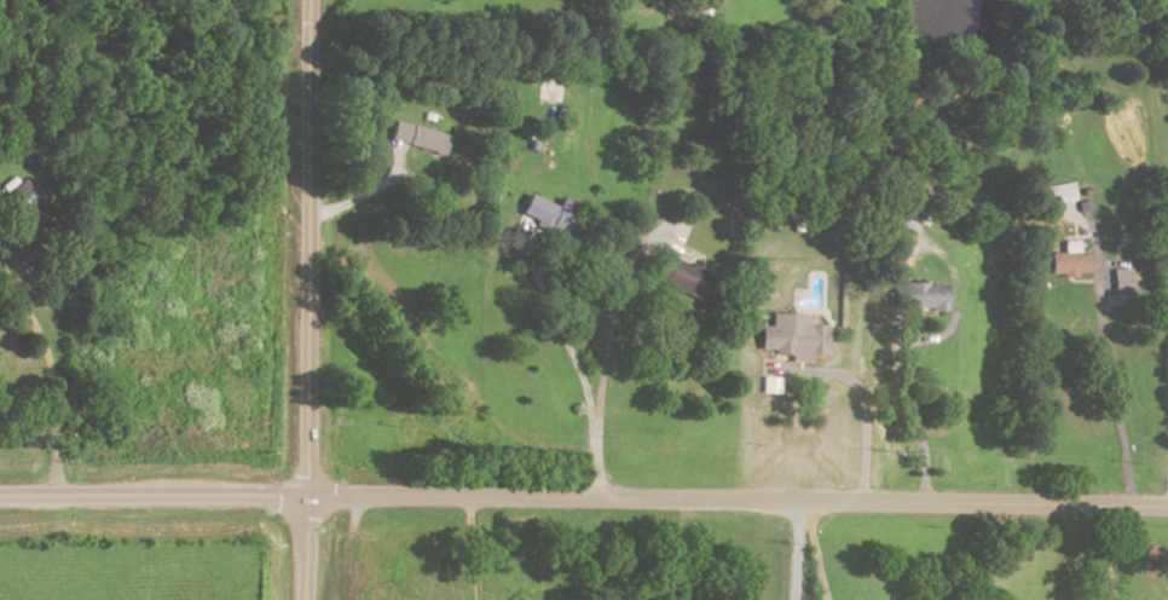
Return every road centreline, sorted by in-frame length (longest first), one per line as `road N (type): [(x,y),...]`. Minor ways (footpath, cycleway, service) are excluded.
road 1 (tertiary): [(1167,507),(310,497)]
road 2 (tertiary): [(306,599),(310,0)]
road 3 (tertiary): [(310,497),(0,495)]

